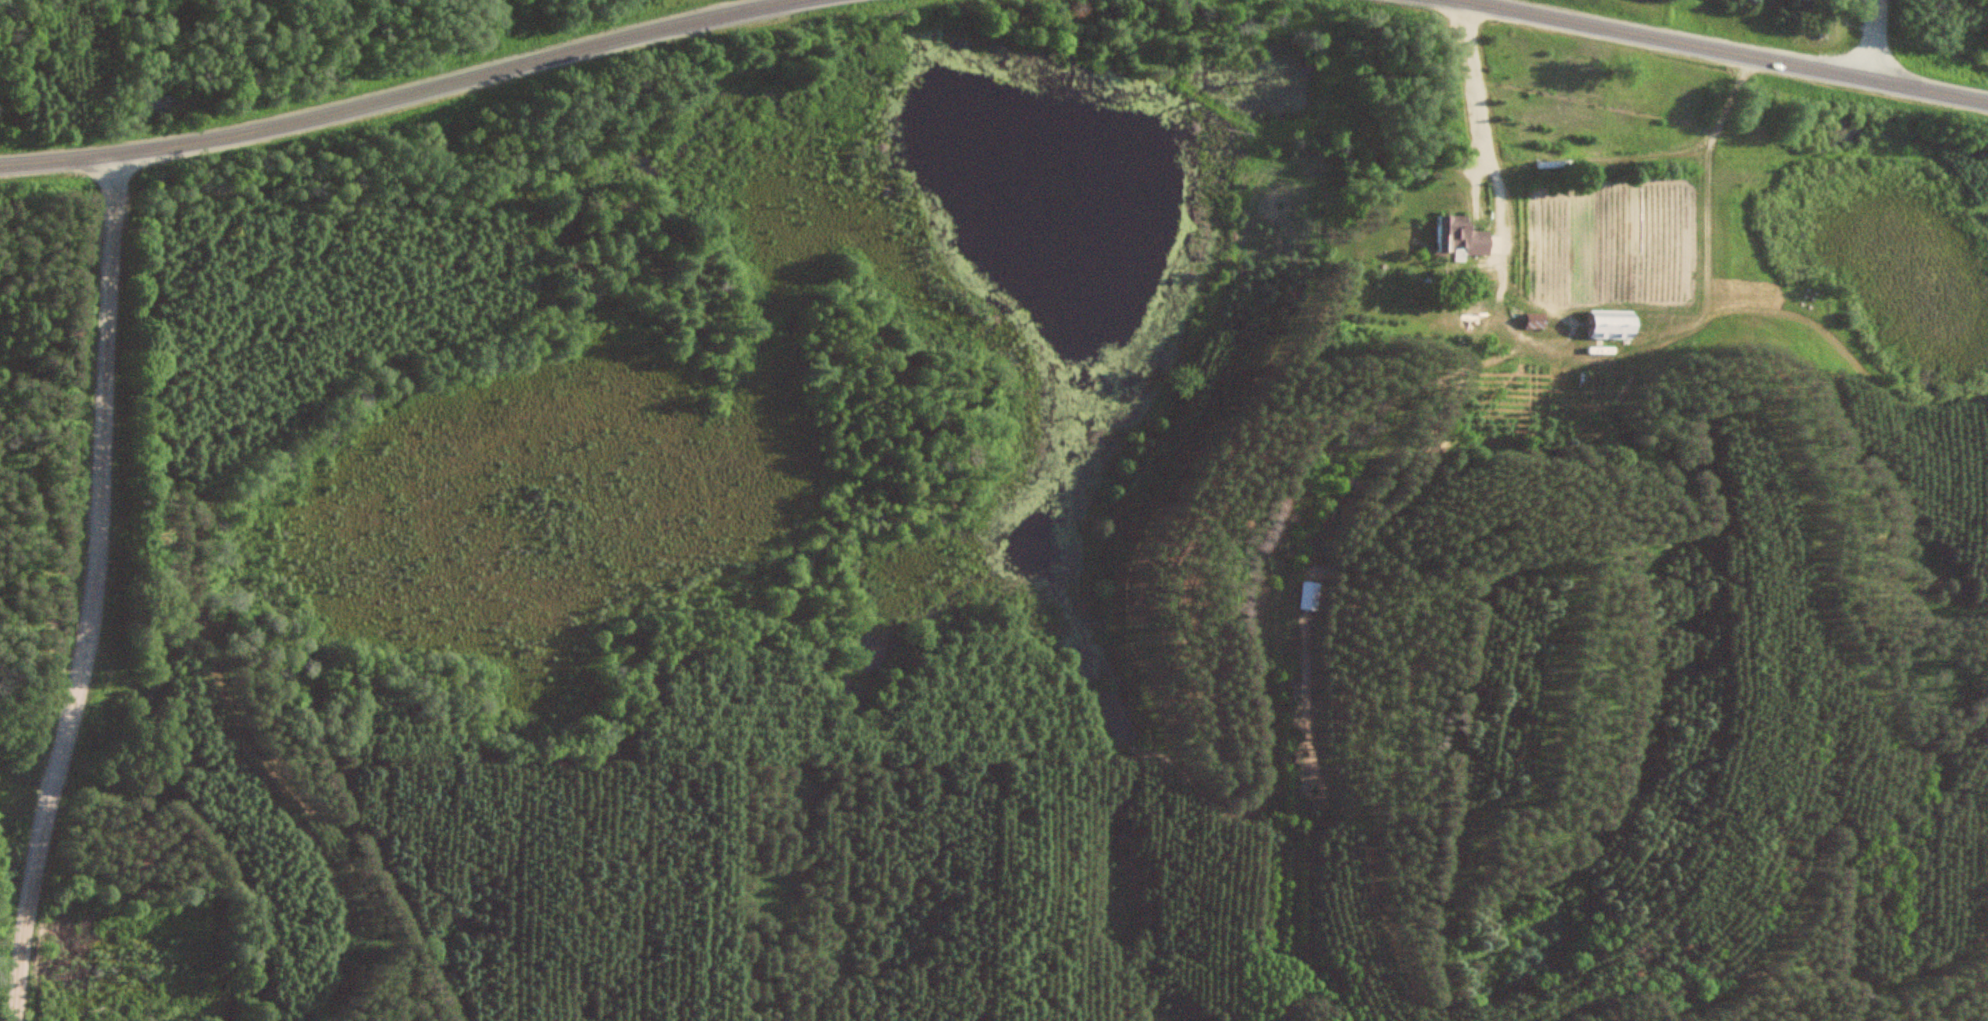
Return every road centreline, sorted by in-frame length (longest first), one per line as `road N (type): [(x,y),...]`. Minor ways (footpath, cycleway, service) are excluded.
road 1 (residential): [(15,1020),(37,847),(76,692),(96,559),(112,151)]
road 2 (tertiary): [(779,0),(262,127),(0,164)]
road 3 (tertiary): [(1987,101),(1465,0)]

